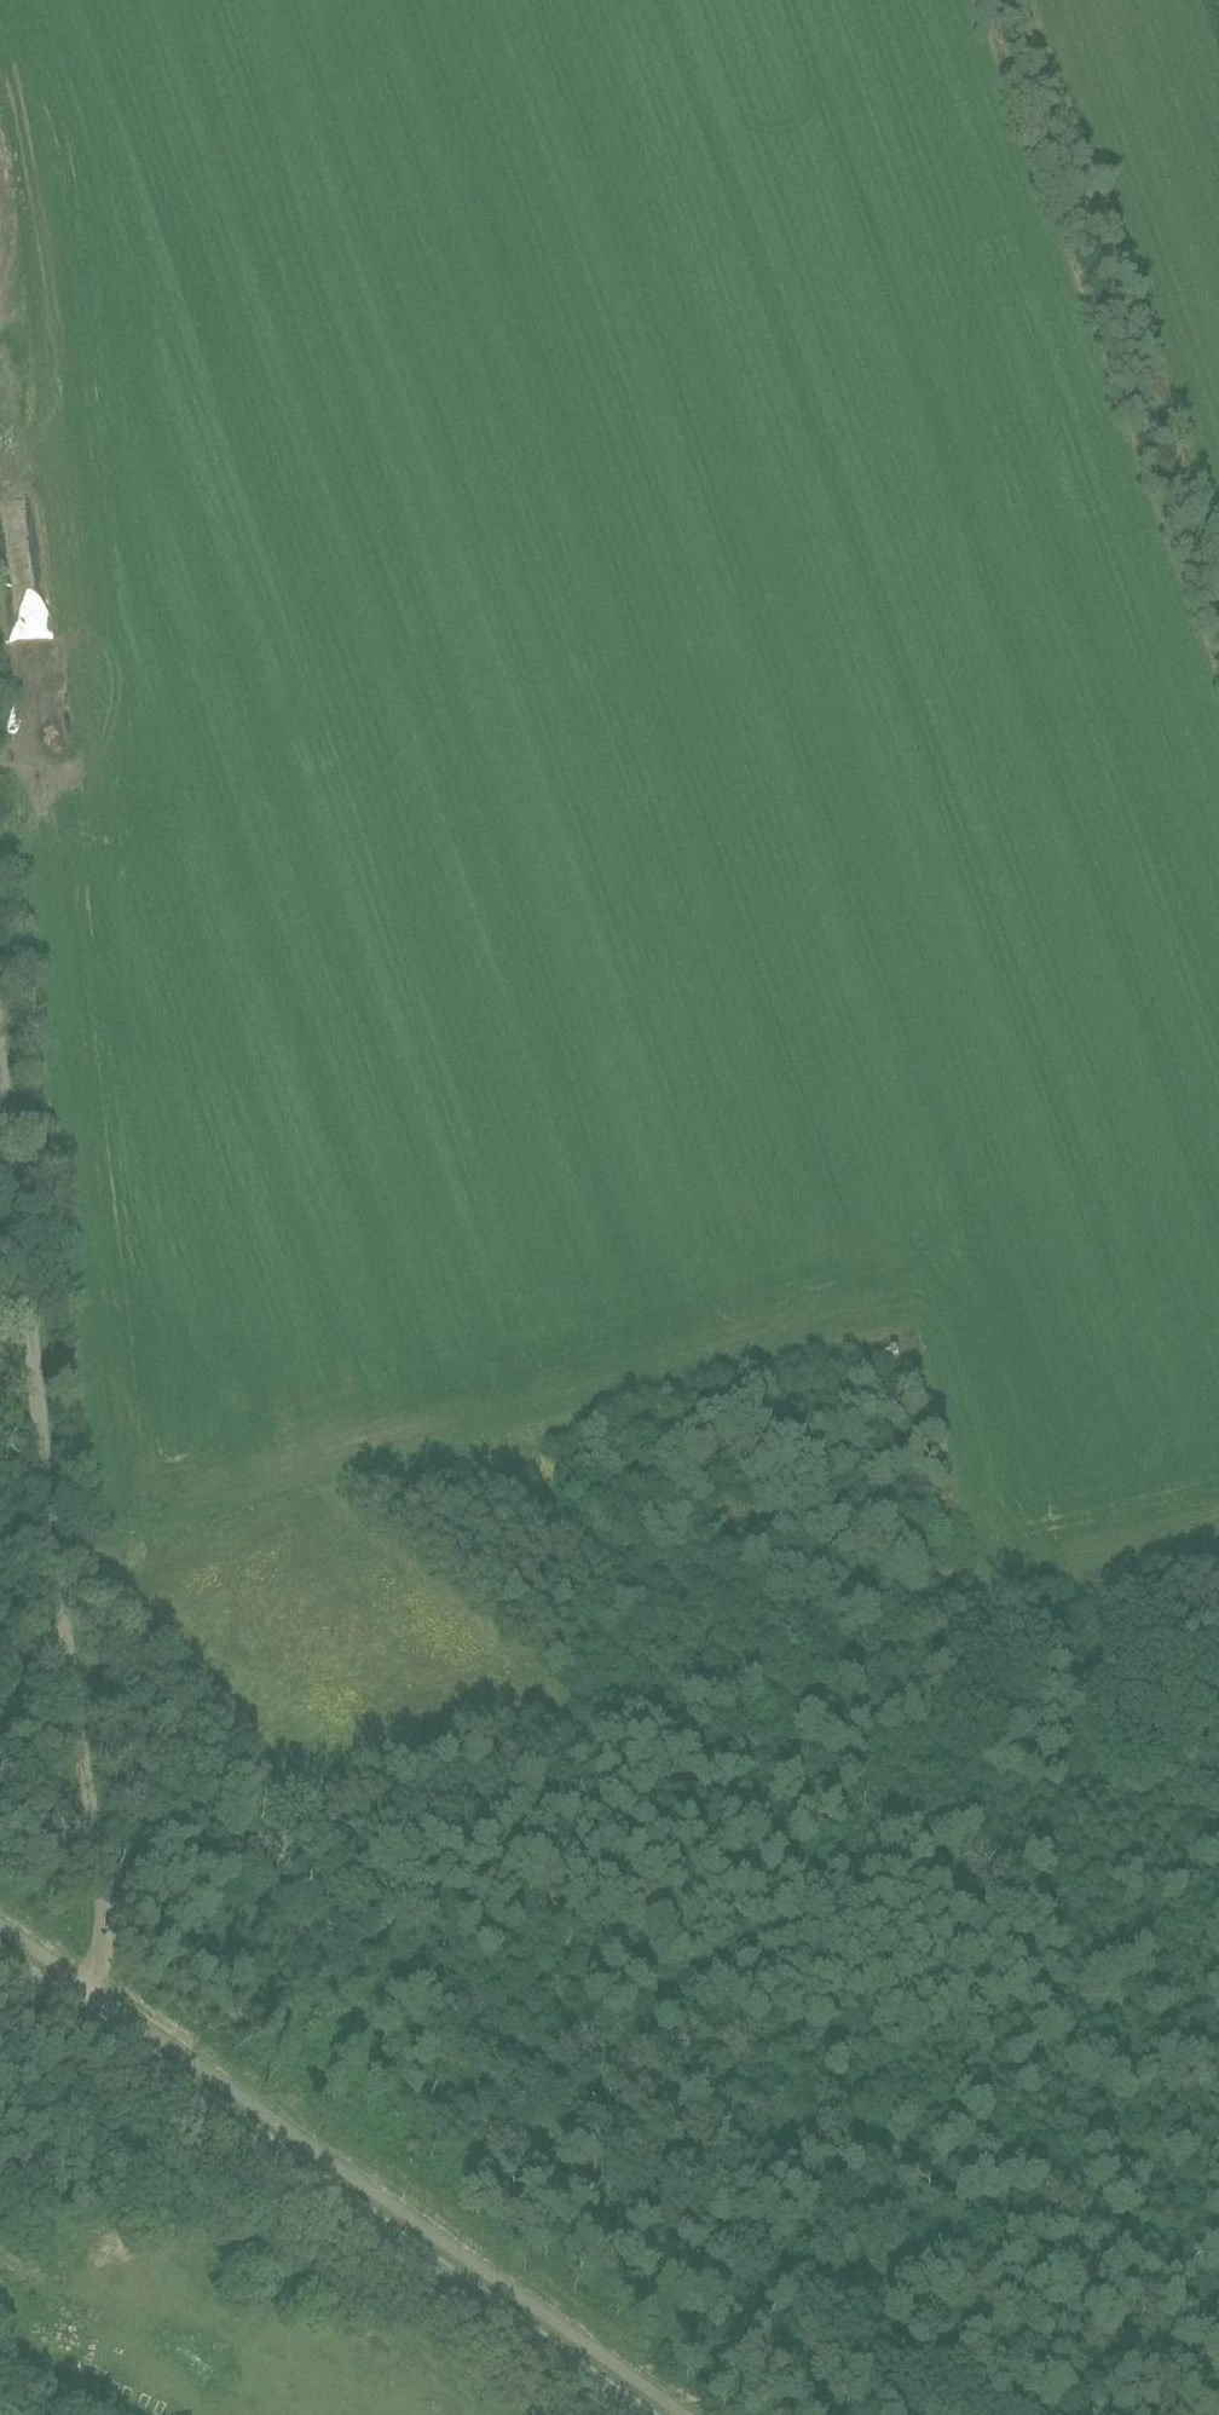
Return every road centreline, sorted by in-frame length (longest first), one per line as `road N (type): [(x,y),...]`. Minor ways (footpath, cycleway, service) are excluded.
road 1 (track): [(110,2038),(0,1035)]
road 2 (tertiary): [(0,1960),(635,2414)]

